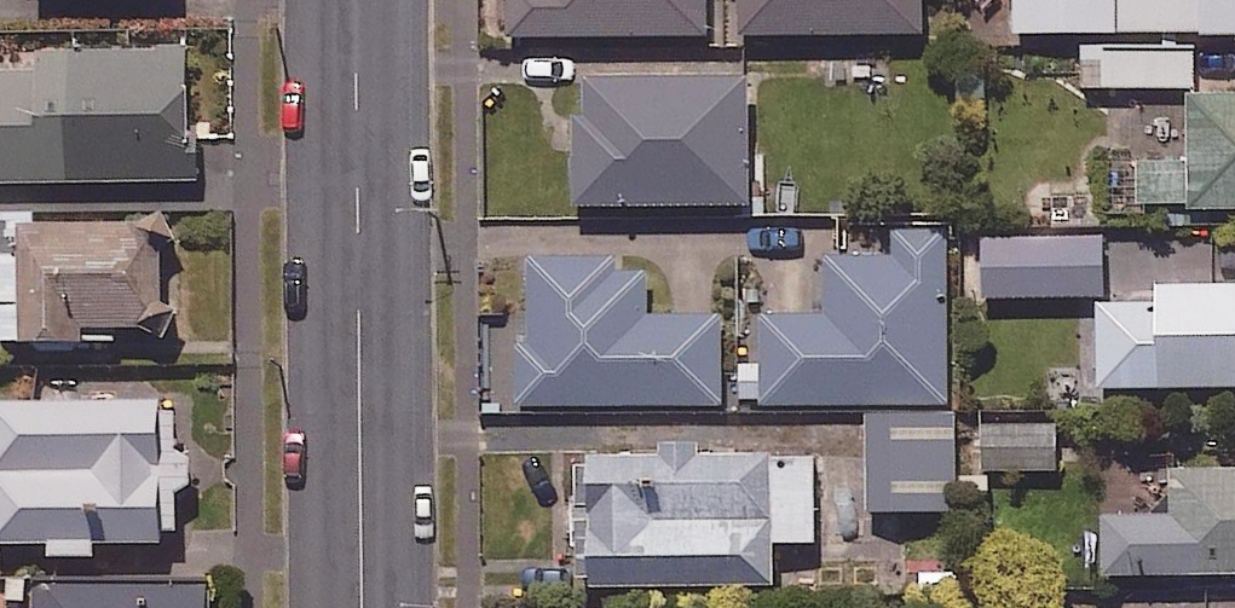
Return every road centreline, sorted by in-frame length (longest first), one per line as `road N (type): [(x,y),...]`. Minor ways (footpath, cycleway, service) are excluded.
road 1 (tertiary): [(362,607),(356,0)]

